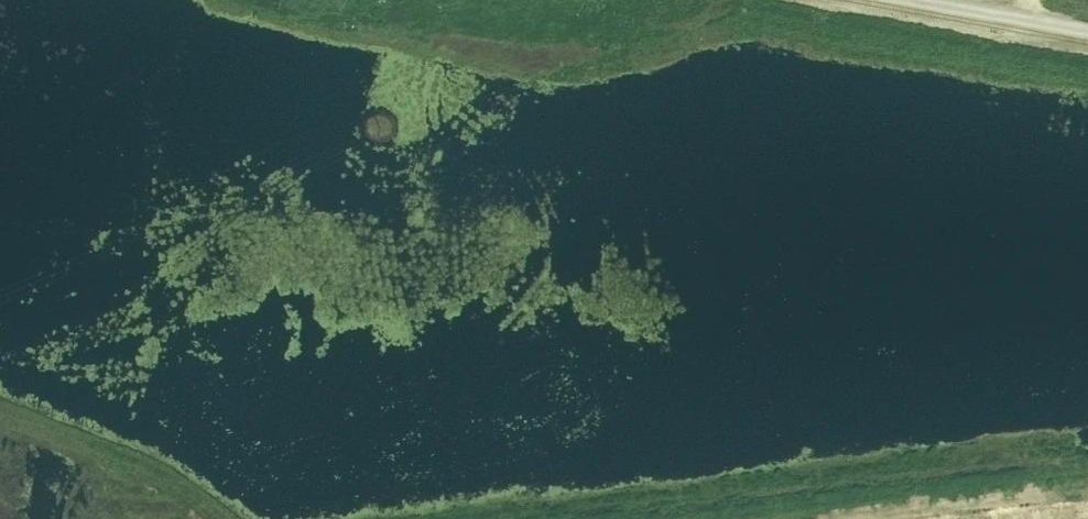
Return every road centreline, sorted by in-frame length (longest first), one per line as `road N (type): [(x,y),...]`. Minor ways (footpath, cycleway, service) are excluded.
road 1 (track): [(886,0),(1087,35)]

